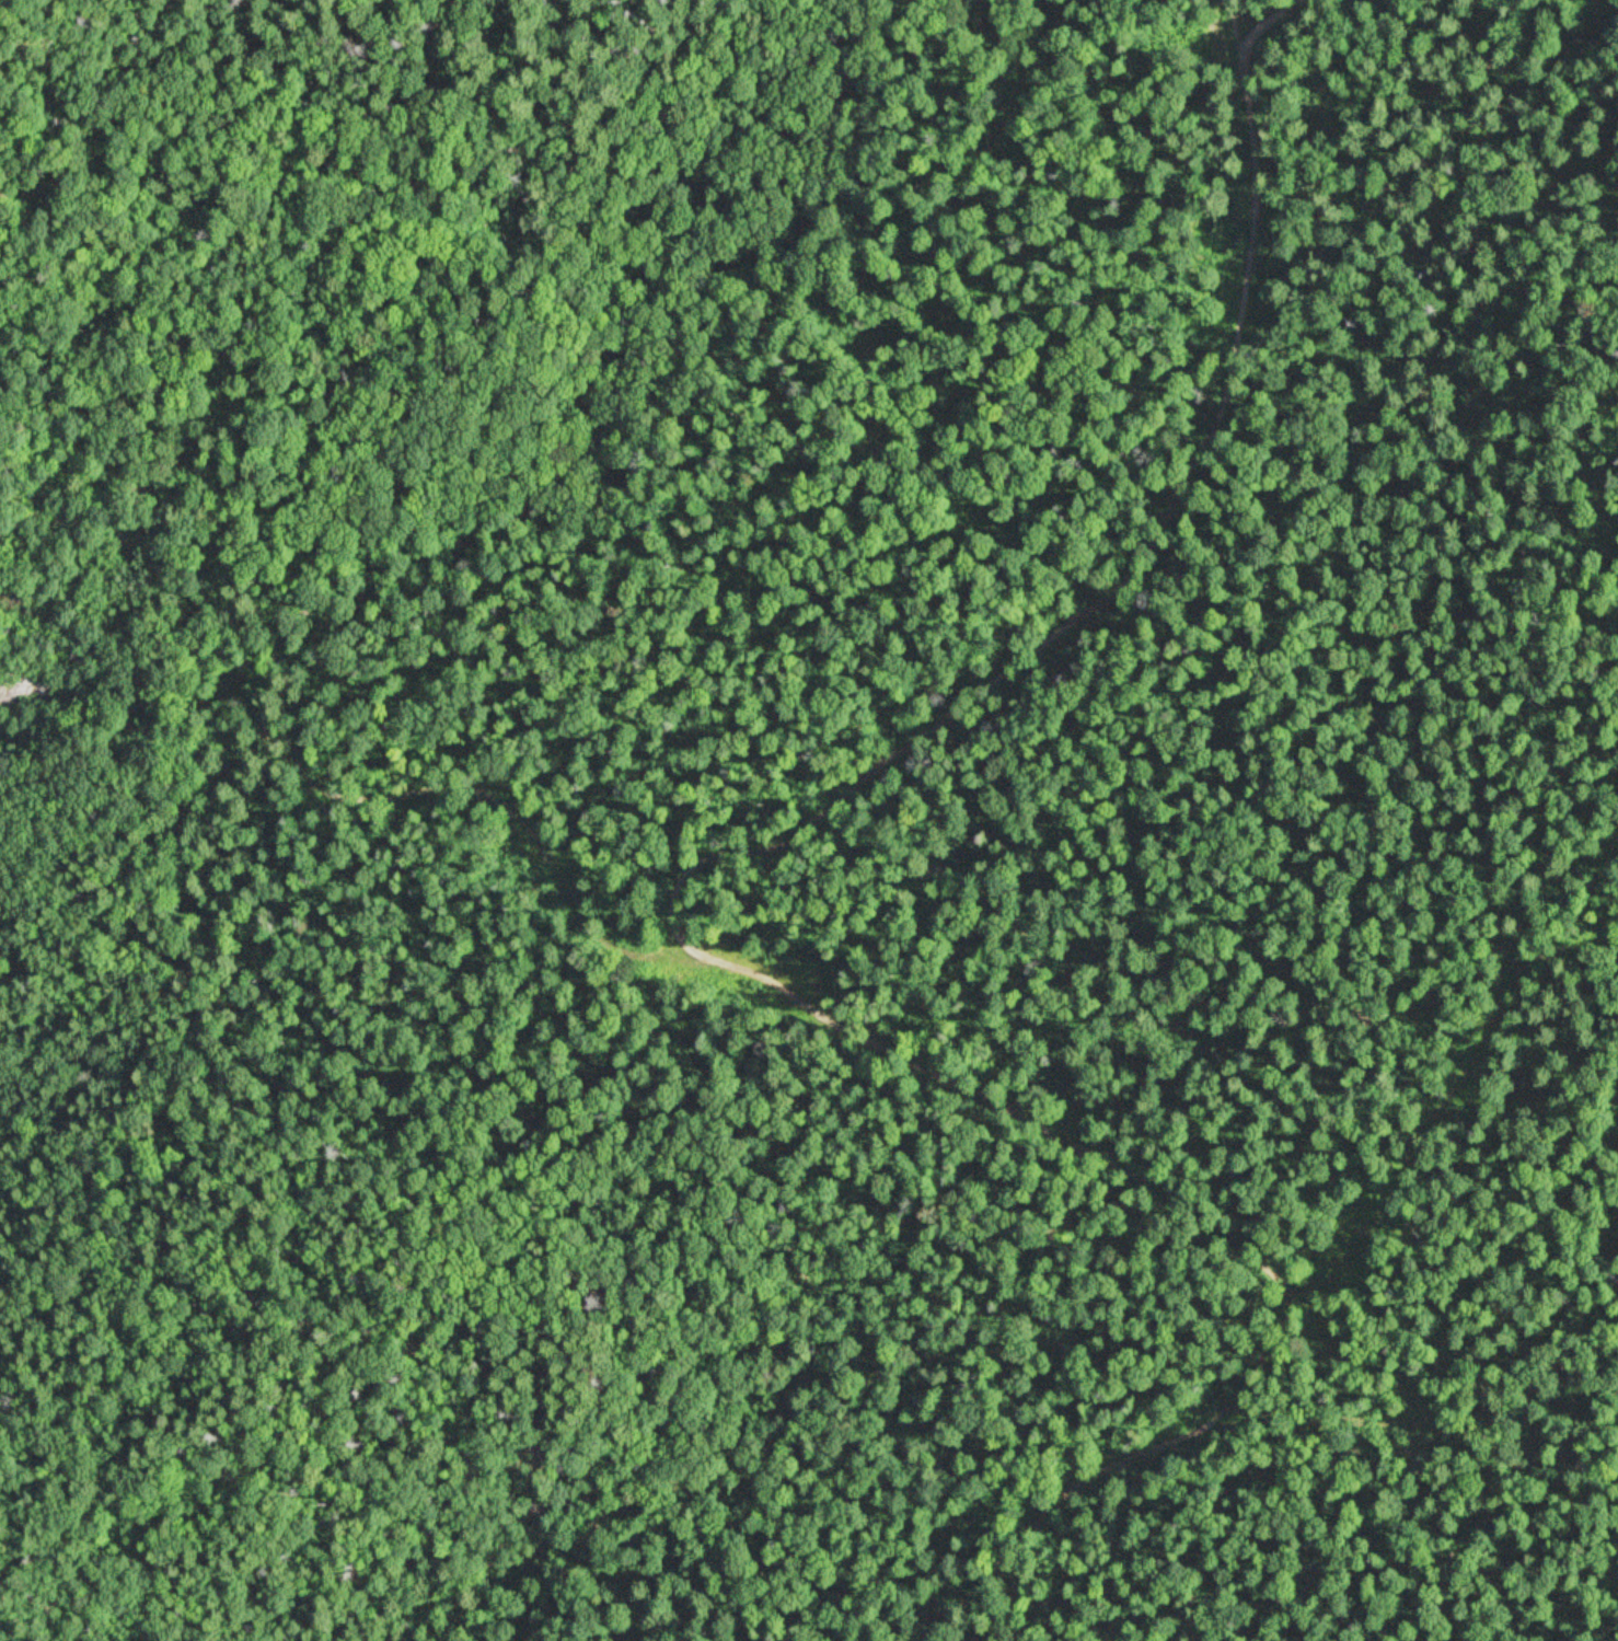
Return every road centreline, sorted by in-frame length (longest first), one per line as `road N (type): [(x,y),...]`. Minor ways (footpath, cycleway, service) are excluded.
road 1 (track): [(1617,949),(1563,954),(1455,1089),(1296,1332),(1176,1459)]

